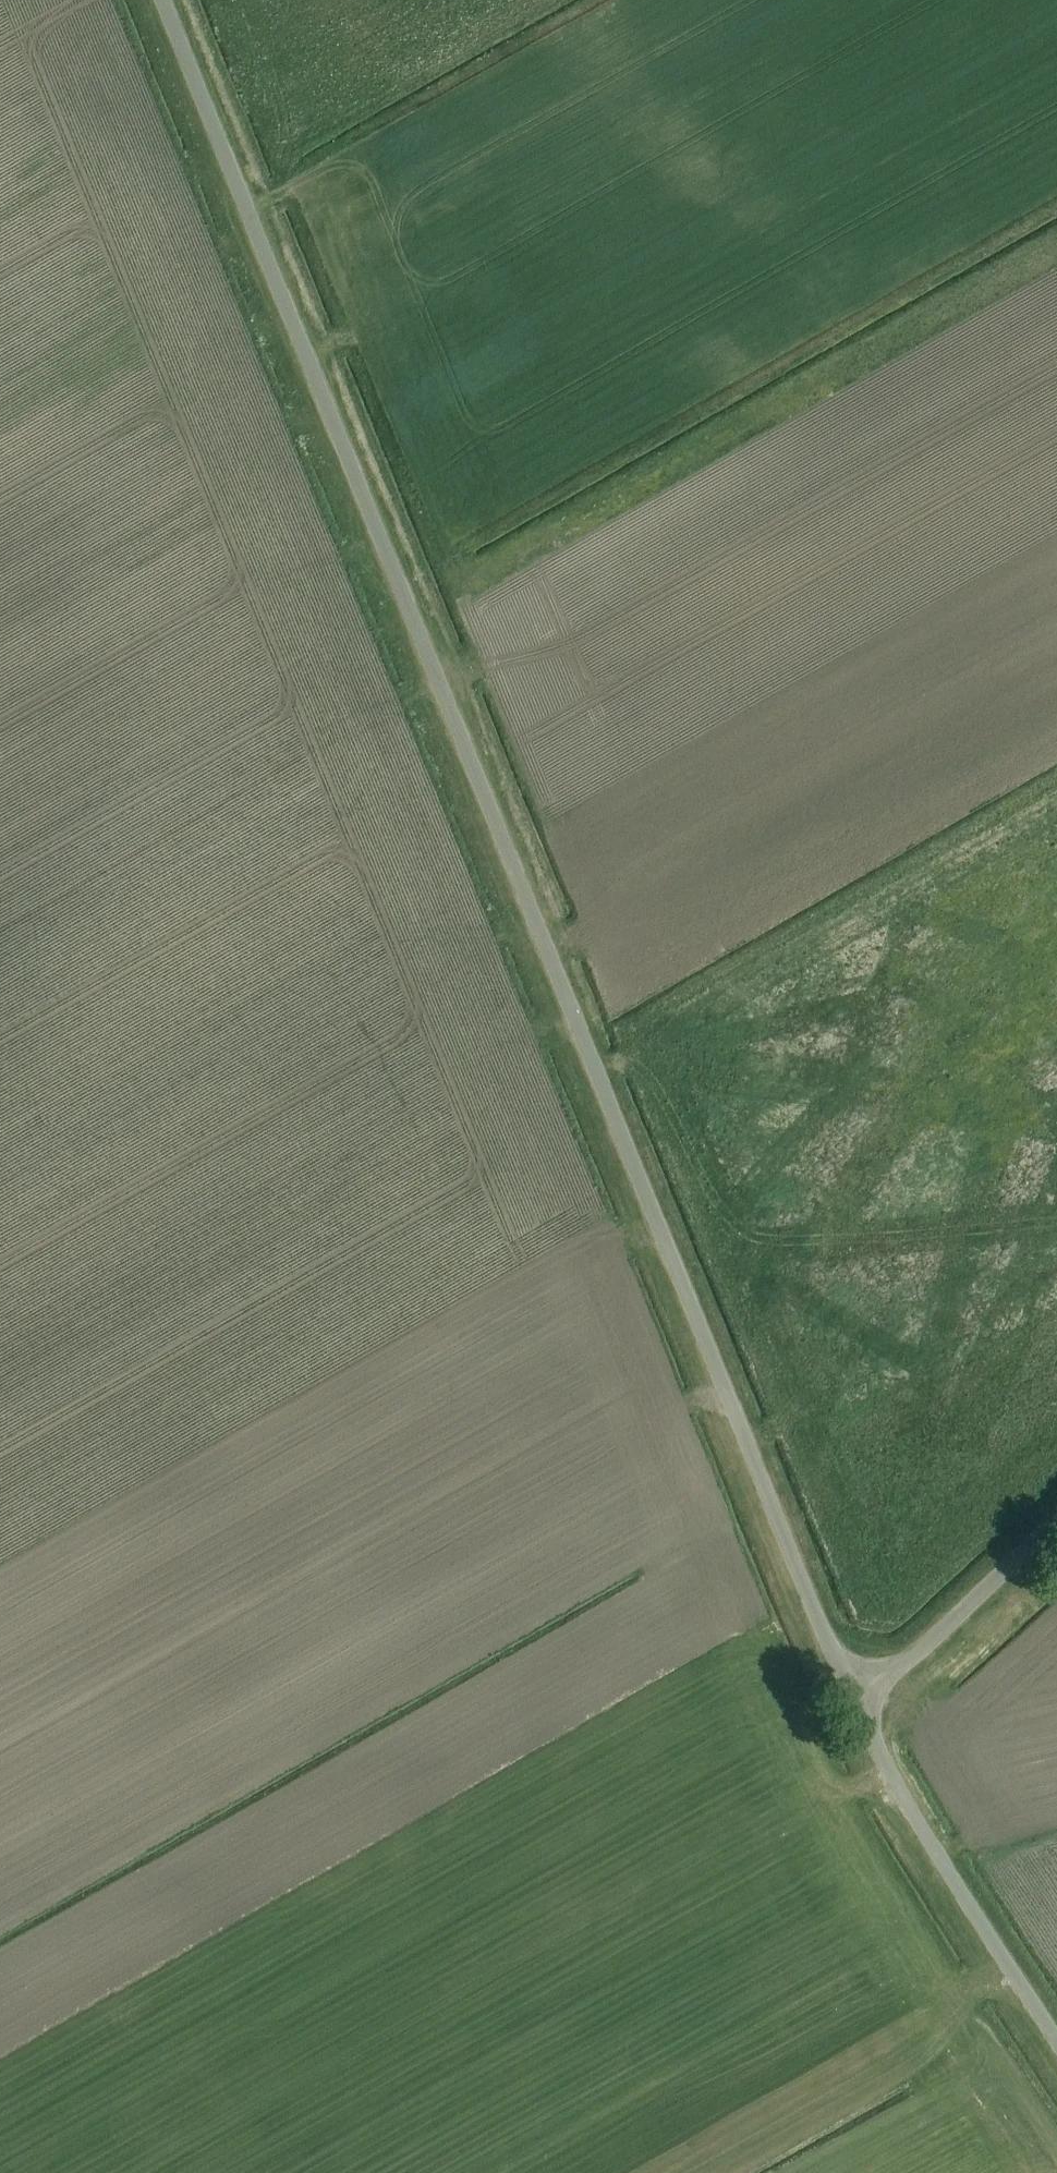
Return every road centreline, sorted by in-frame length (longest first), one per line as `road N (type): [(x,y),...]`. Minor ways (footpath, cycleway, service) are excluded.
road 1 (unclassified): [(850,1692),(163,0)]
road 2 (unclassified): [(1056,2039),(932,1847),(850,1692)]
road 3 (unclassified): [(850,1692),(909,1661),(1056,1522)]

